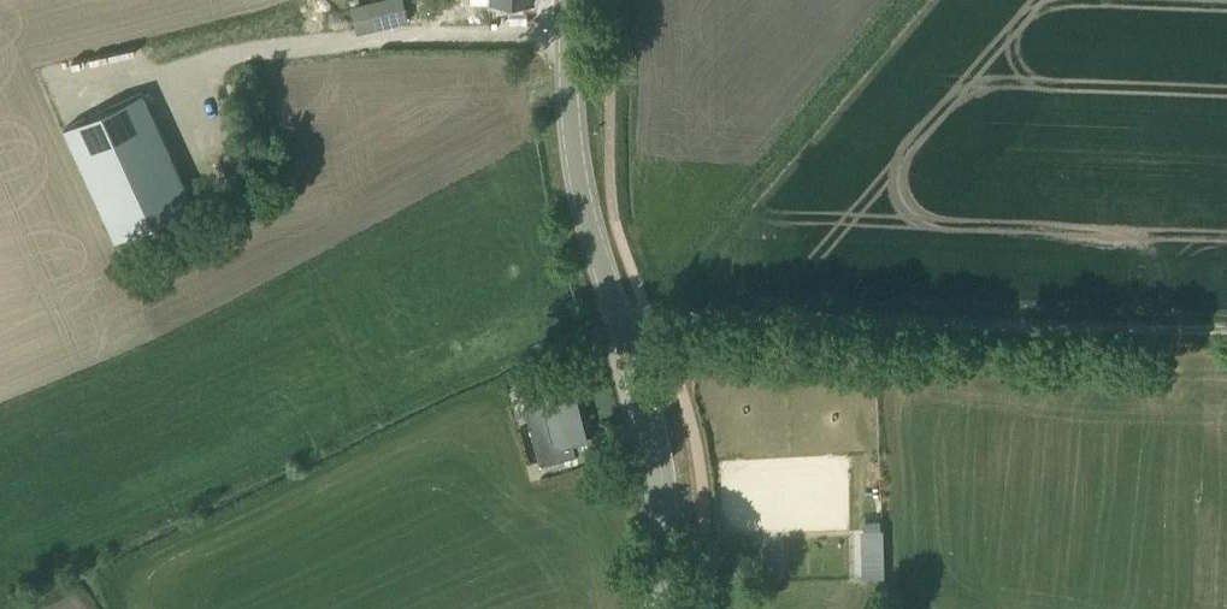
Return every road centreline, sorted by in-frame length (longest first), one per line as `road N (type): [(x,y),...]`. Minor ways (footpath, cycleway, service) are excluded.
road 1 (secondary): [(655,608),(661,479),(578,185),(570,0)]
road 2 (track): [(1226,331),(667,314),(649,319)]

